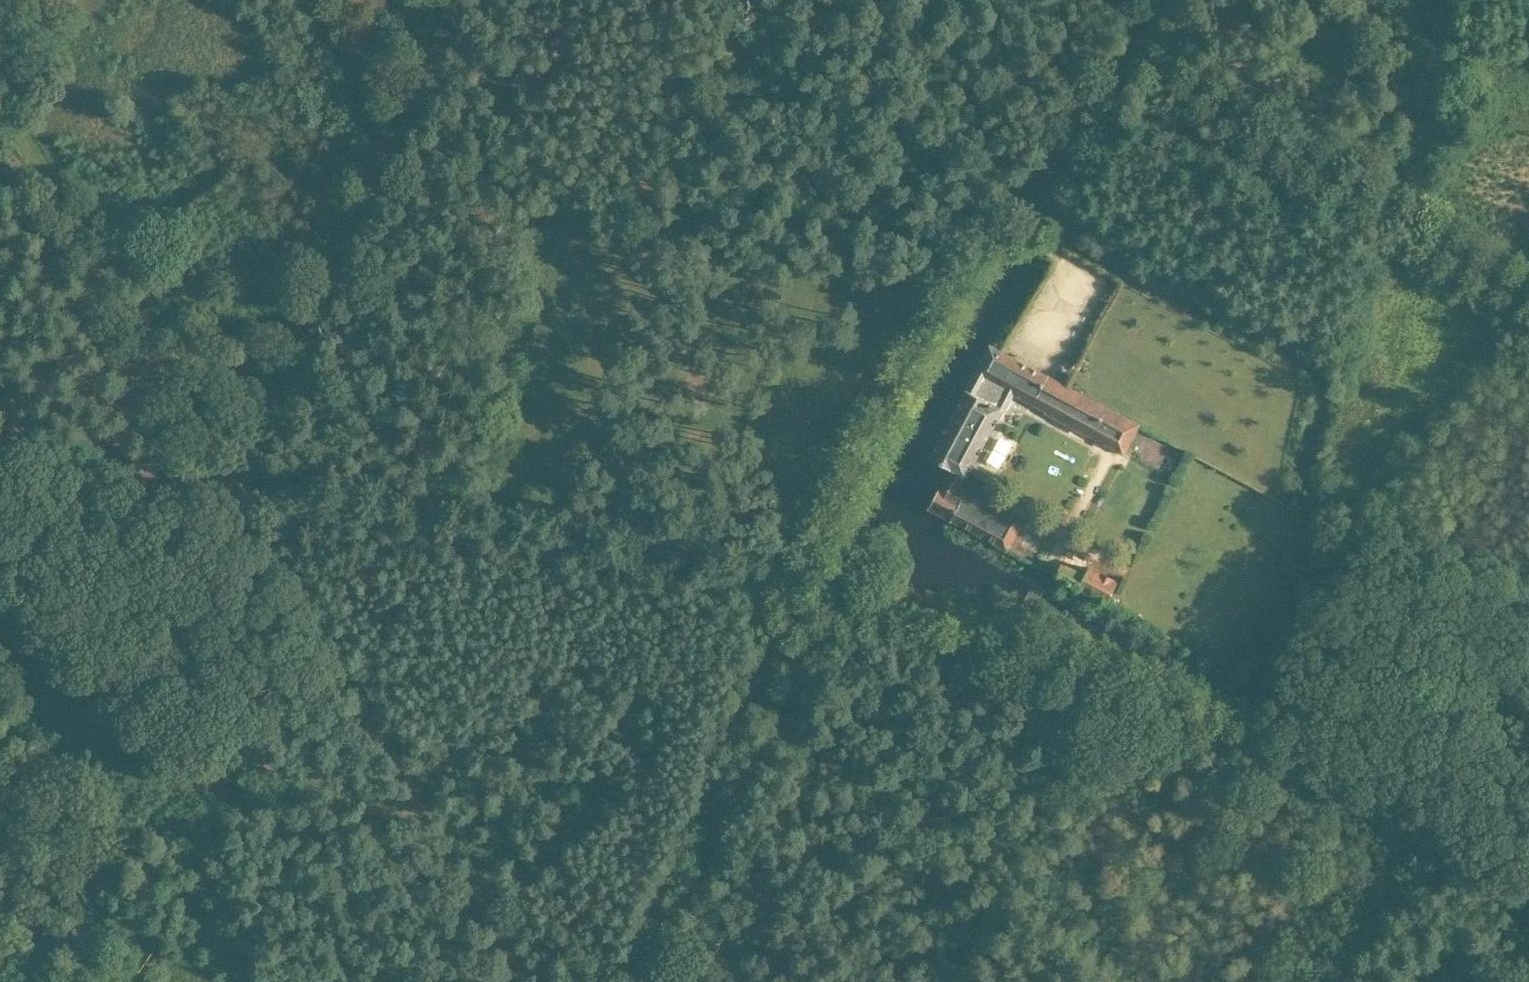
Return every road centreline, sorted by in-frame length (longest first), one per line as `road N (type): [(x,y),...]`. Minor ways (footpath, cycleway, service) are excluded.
road 1 (track): [(644,981),(714,852),(813,623),(972,646),(1276,736),(1362,706),(1528,705)]
road 2 (track): [(0,95),(532,981)]
road 3 (track): [(813,623),(782,616),(980,237),(1012,226),(1059,257)]

